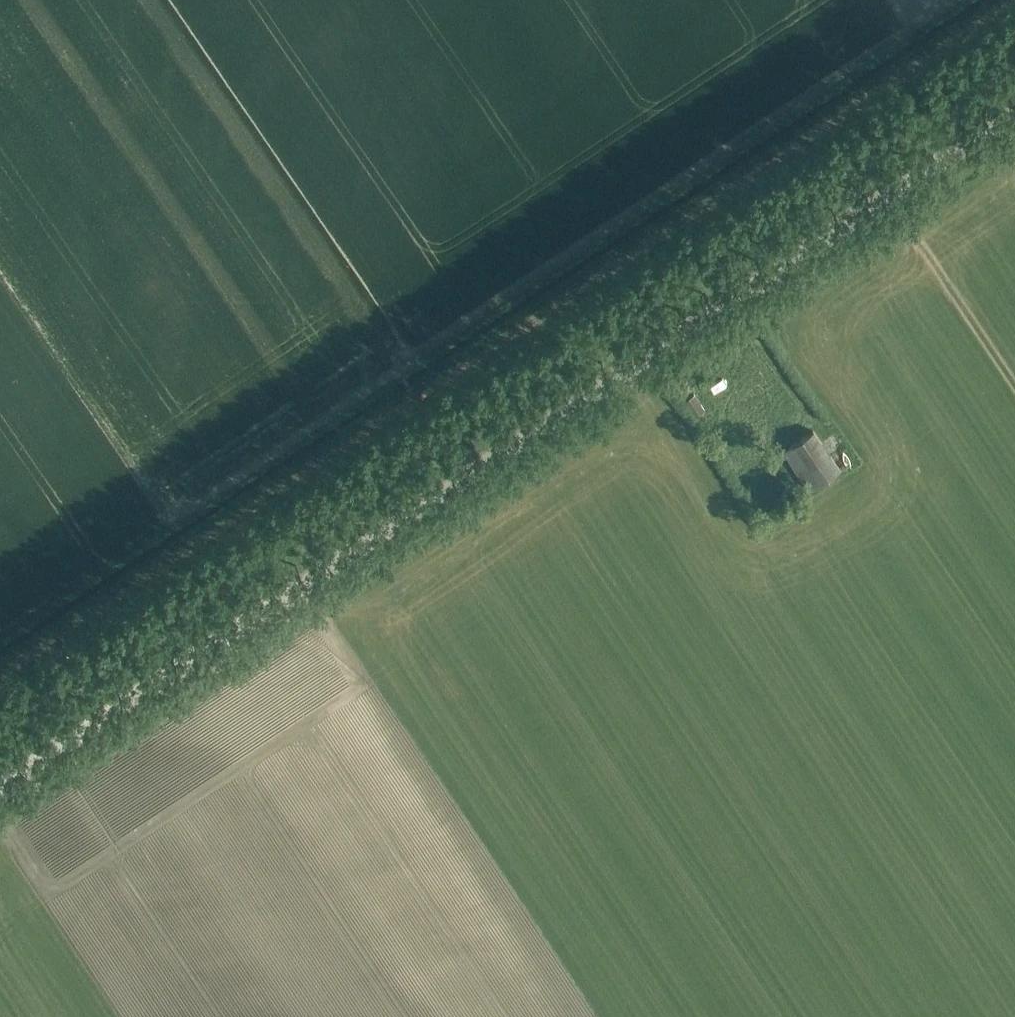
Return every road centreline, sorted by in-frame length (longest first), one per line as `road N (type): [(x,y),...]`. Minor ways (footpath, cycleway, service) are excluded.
road 1 (unclassified): [(0,790),(1014,115)]

